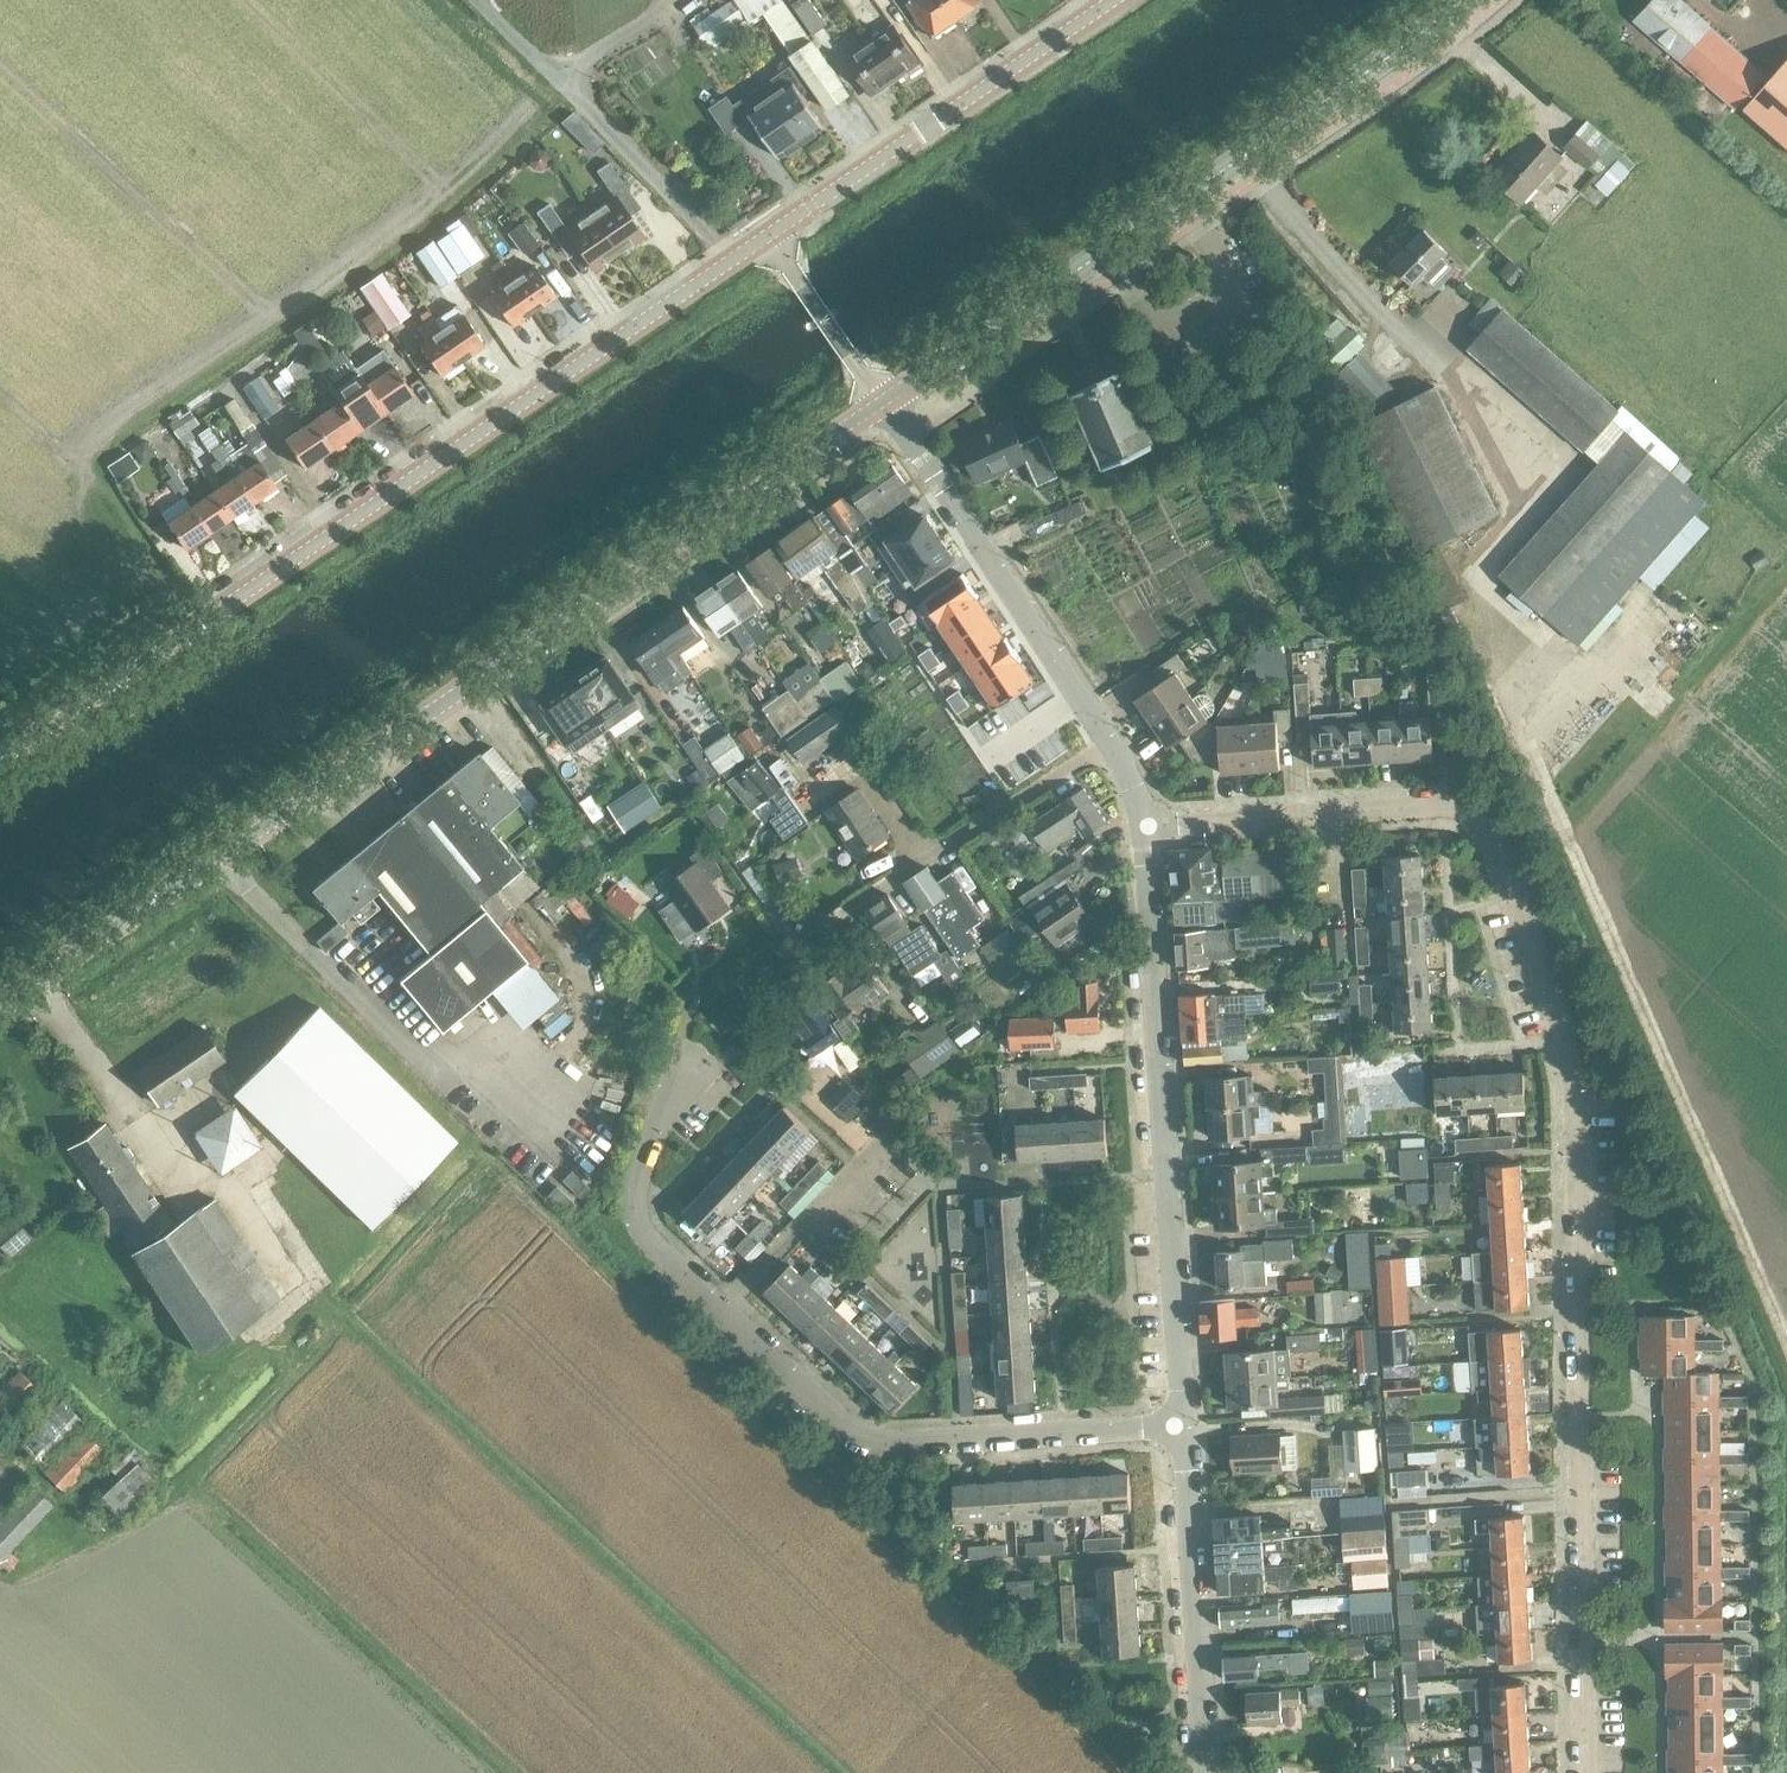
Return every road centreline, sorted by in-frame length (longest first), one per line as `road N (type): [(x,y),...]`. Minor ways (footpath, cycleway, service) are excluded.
road 1 (track): [(1786,1353),(1499,669),(1480,570),(1549,482),(1339,275),(1250,158)]
road 2 (residential): [(1583,1772),(1574,1075),(1503,839),(1488,819),(1449,806),(1146,826)]
road 3 (track): [(846,1772),(316,1293),(231,1189),(169,1171),(33,984)]
road 4 (secondary): [(0,1006),(883,400)]
road 5 (tertiary): [(0,762),(730,261)]
road 6 (residential): [(1183,1424),(896,1443),(850,1426),(638,1220),(638,1172),(662,1113),(704,1049)]
road 7 (secondary): [(883,400),(1360,82),(1462,0)]
road 8 (residential): [(1183,1424),(1146,826)]
road 9 (tertiary): [(770,236),(1115,0)]
road 10 (residential): [(1113,743),(883,400)]
road 11 (residential): [(792,942),(1113,743)]
road 12 (residential): [(730,261),(478,0)]
road 13 (residential): [(1209,1772),(1183,1424)]
road 14 (unclassified): [(883,400),(770,236)]
road 15 (track): [(557,77),(664,0)]

